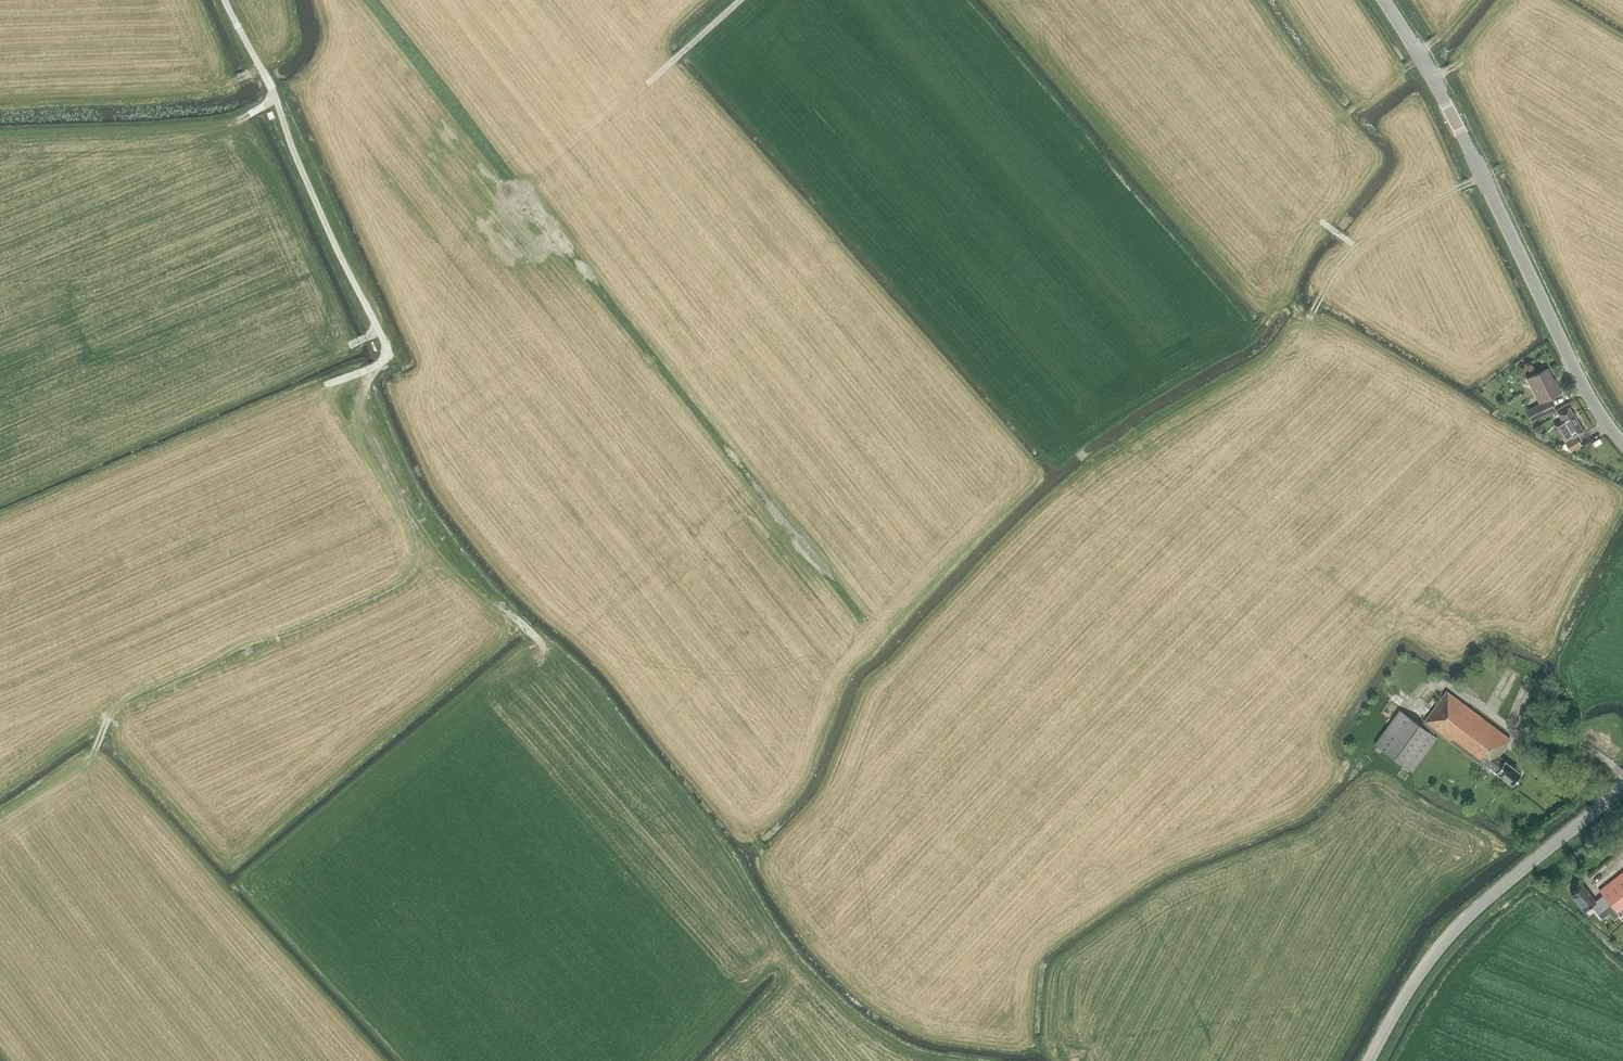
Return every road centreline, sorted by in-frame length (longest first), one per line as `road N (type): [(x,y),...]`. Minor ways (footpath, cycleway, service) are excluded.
road 1 (tertiary): [(1622,445),(1591,400),(1453,118),(1384,0)]
road 2 (track): [(226,0),(386,344),(382,363),(340,380)]
road 3 (tertiary): [(1370,1060),(1413,986),(1462,924),(1622,789)]
road 4 (track): [(740,0),(651,81)]

